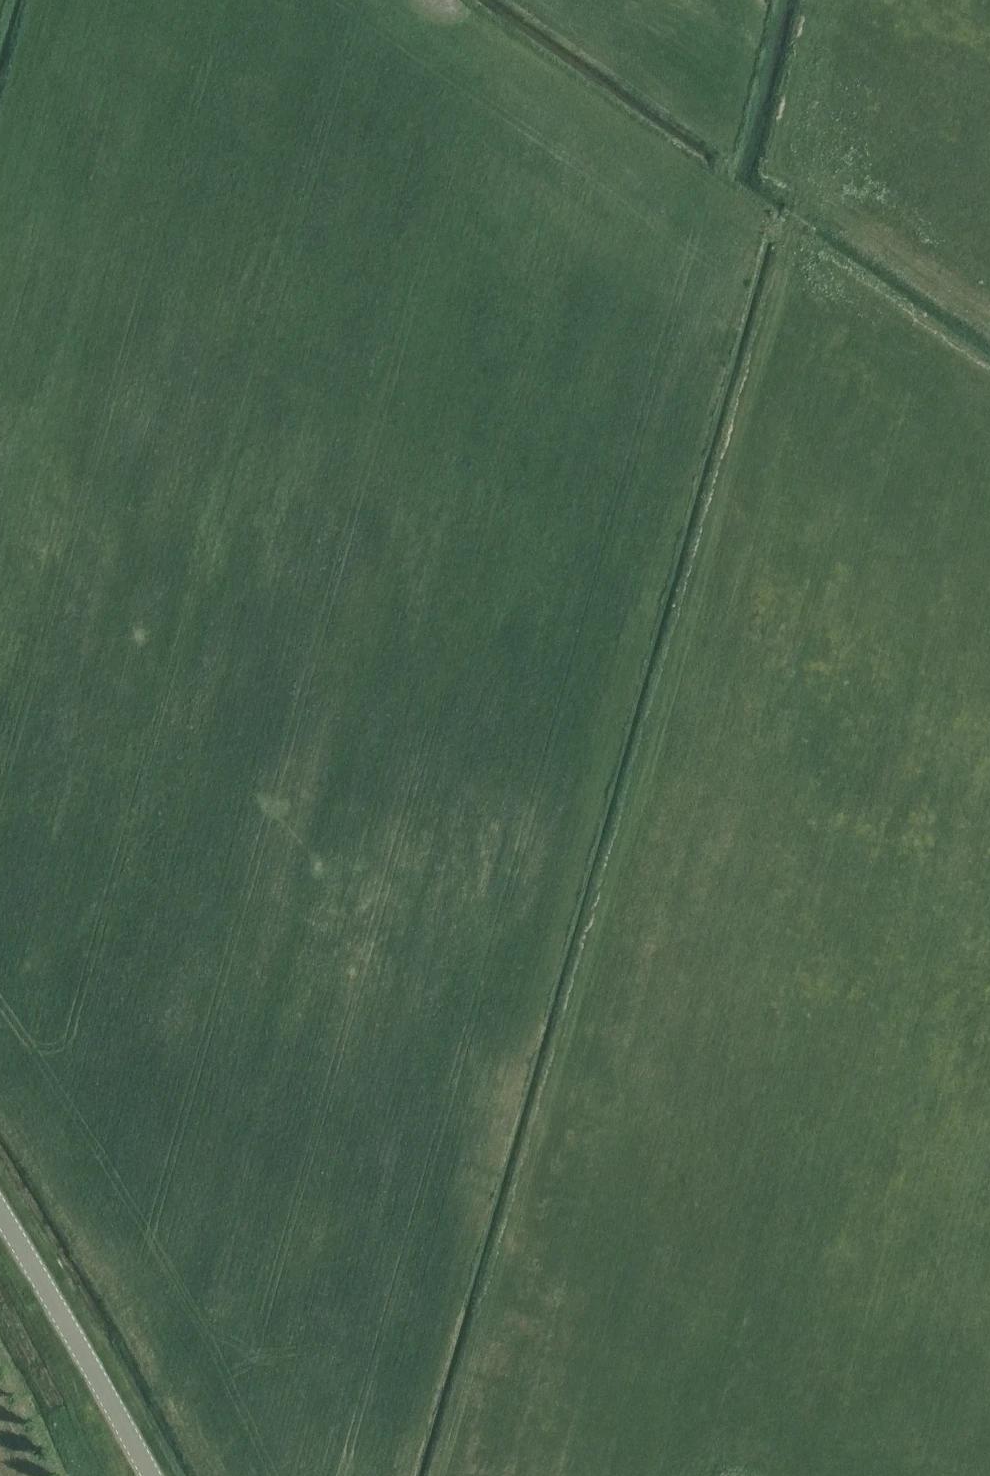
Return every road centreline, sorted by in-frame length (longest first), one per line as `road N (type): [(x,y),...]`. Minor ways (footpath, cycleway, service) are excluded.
road 1 (unclassified): [(0,1219),(140,1475)]

